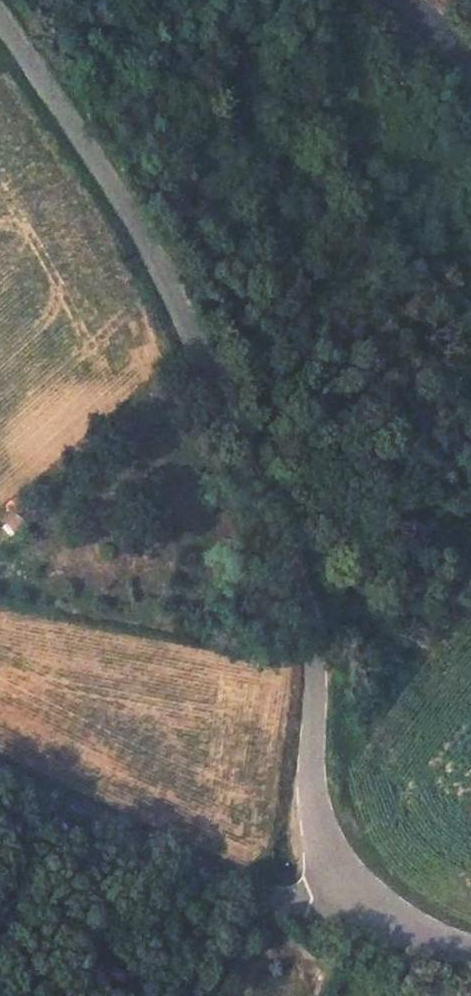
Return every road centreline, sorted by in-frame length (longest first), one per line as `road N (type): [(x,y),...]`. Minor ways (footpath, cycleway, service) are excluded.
road 1 (unclassified): [(352,899),(323,844),(310,784),(315,648),(284,548),(161,270),(0,22)]
road 2 (unclassified): [(257,889),(0,777)]
road 3 (unclassified): [(470,952),(424,938),(352,899)]

